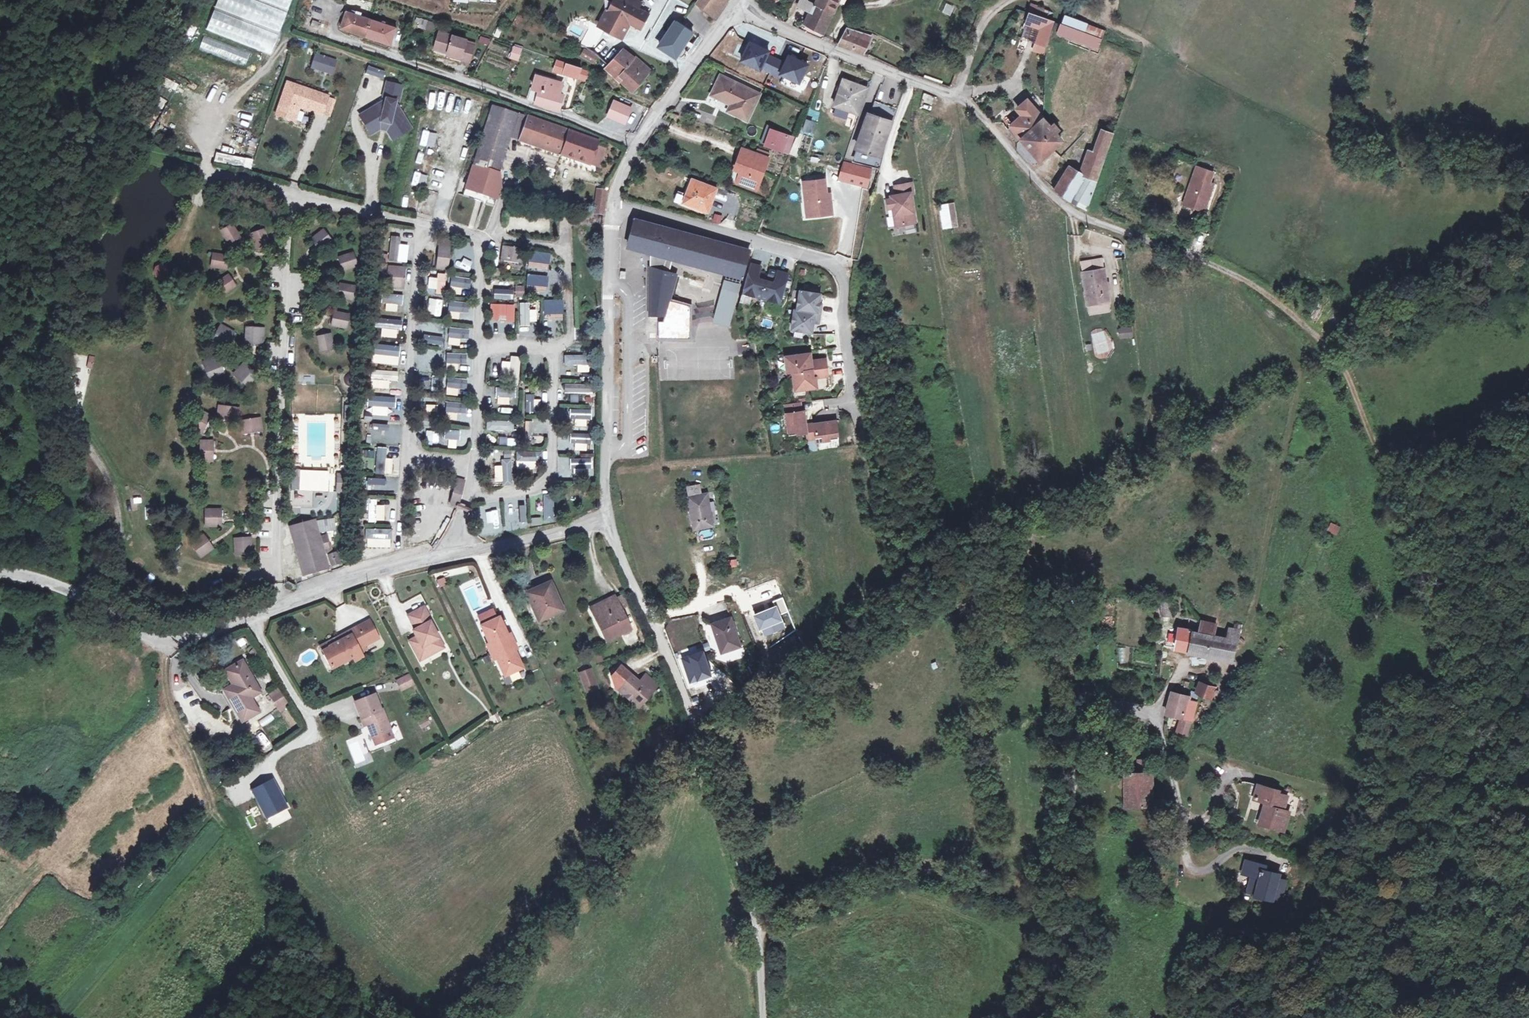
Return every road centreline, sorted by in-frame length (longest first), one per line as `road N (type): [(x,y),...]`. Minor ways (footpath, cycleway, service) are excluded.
road 1 (track): [(1213,264),(1260,290),(1325,342),(1362,410),(1423,605),(1482,759),(1502,848),(1514,1017)]
road 2 (unclassified): [(0,573),(76,592),(166,643),(384,570),(607,520)]
road 3 (unclassified): [(762,934),(911,878),(1008,908),(1043,903),(1091,712),(1105,703),(1154,719)]
road 4 (unclassified): [(737,8),(958,97),(1059,202),(1213,264)]
road 5 (unclassified): [(762,934),(705,741),(607,520)]
road 6 (residential): [(612,208),(837,265),(862,446)]
road 7 (residential): [(337,37),(637,146)]
road 8 (unclassified): [(607,520),(612,208)]
road 9 (unclassified): [(637,146),(737,8)]
road 10 (residential): [(1154,719),(1185,841)]

